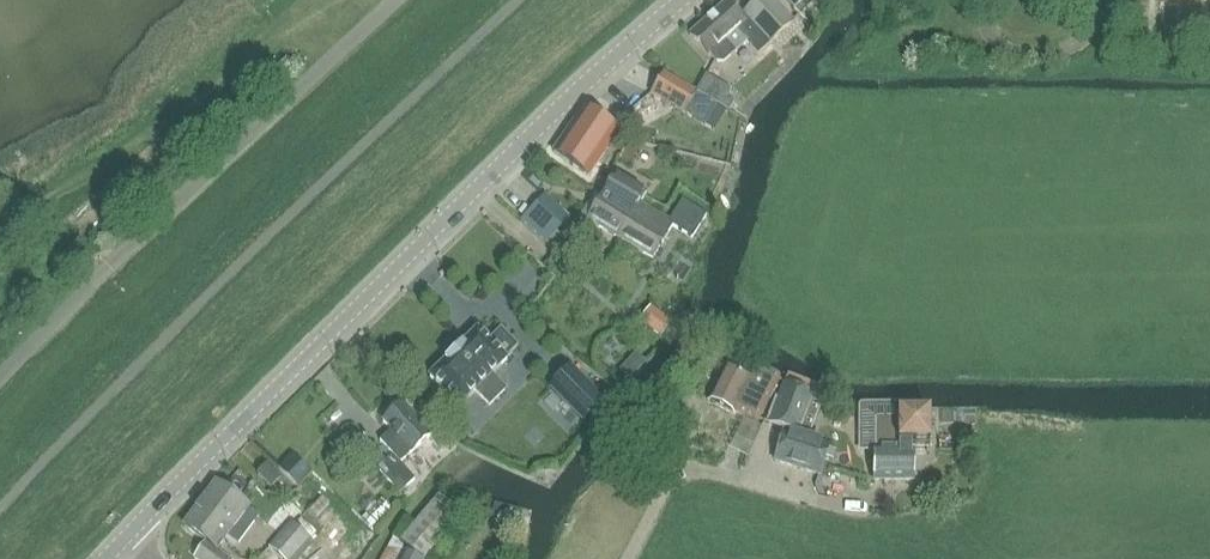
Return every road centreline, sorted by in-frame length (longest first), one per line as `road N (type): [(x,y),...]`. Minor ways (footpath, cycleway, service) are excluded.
road 1 (tertiary): [(121,541),(584,84),(681,0)]
road 2 (unclassified): [(0,382),(253,123),(390,0)]

